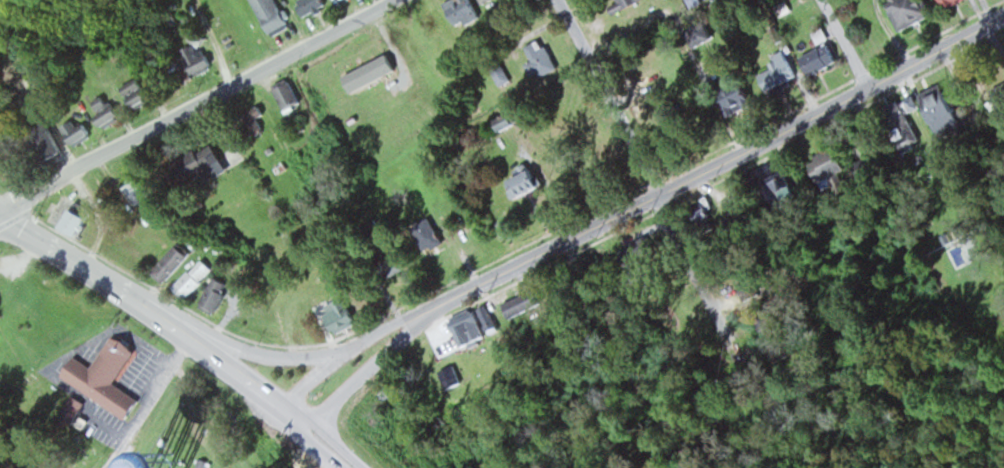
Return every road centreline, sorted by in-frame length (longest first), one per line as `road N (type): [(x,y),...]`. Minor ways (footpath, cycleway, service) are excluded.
road 1 (residential): [(297,419),(373,349),(452,299),(1003,15)]
road 2 (residential): [(0,210),(400,0)]
road 3 (residential): [(735,336),(560,0)]
road 4 (primary): [(209,347),(0,212)]
road 5 (primary): [(356,467),(209,347)]
road 6 (primary): [(209,347),(286,358),(373,349)]
road 7 (residential): [(104,467),(195,338)]

